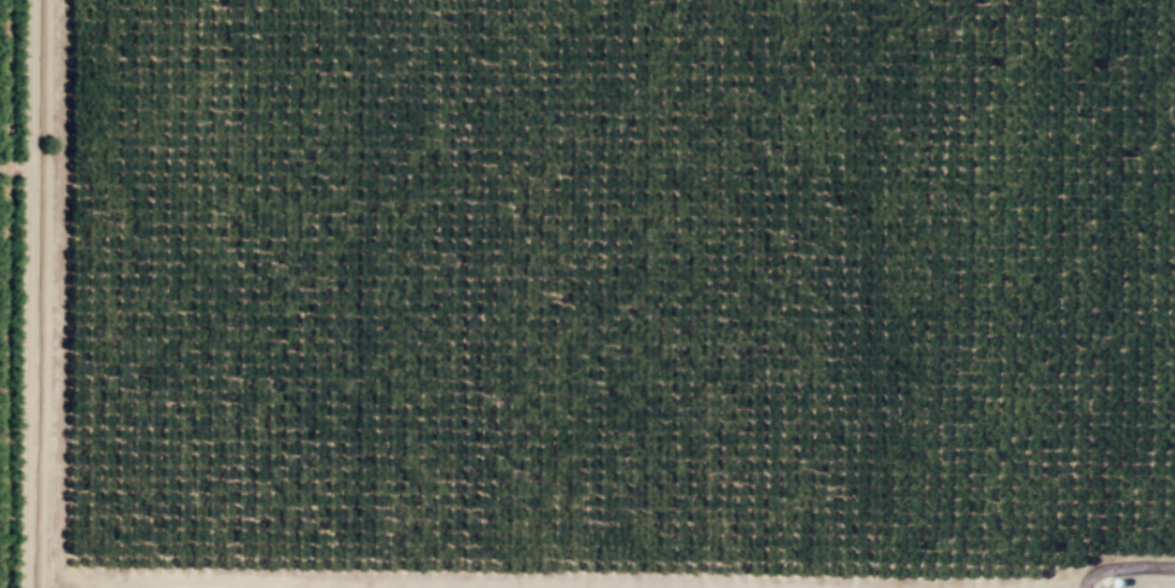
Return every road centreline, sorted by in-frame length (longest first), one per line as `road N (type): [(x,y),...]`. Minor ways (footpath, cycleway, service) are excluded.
road 1 (track): [(68,0),(63,559),(70,575),(92,586),(220,587)]
road 2 (track): [(30,587),(35,0)]

